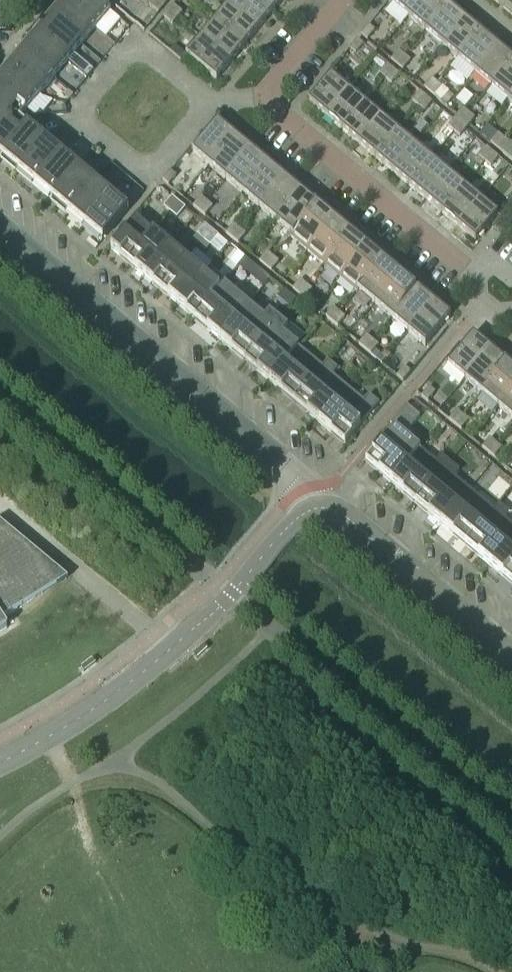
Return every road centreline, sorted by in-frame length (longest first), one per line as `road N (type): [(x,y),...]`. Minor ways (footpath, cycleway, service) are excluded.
road 1 (residential): [(318,508),(278,462),(0,229)]
road 2 (tertiary): [(0,762),(167,652),(294,519),(318,508)]
road 3 (residential): [(471,273),(259,99)]
road 4 (residential): [(209,102),(146,50),(122,52),(83,109),(86,122),(151,171)]
road 5 (tertiary): [(511,660),(342,512),(318,508)]
road 6 (residential): [(259,99),(341,0)]

